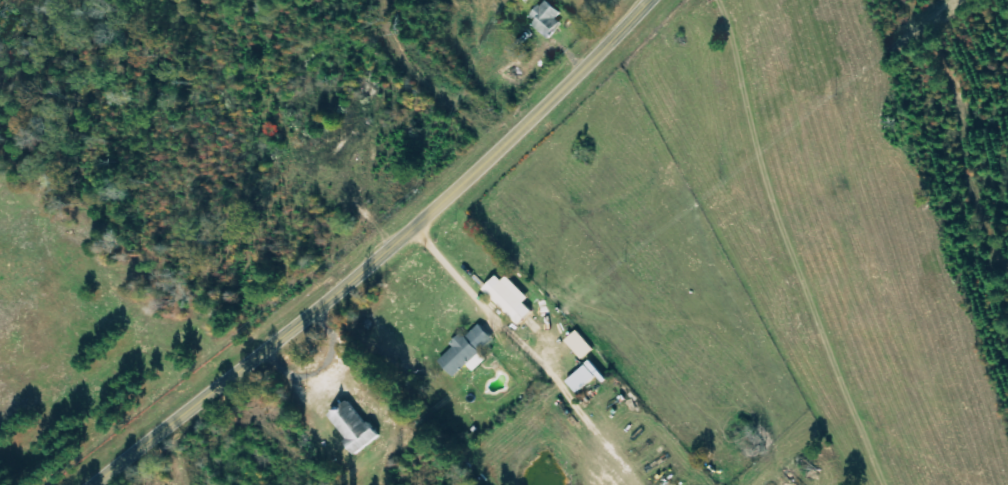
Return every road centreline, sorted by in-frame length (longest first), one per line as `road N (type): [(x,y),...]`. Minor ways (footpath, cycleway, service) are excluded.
road 1 (tertiary): [(651,0),(397,244),(93,484)]
road 2 (residential): [(499,151),(490,121),(370,0)]

